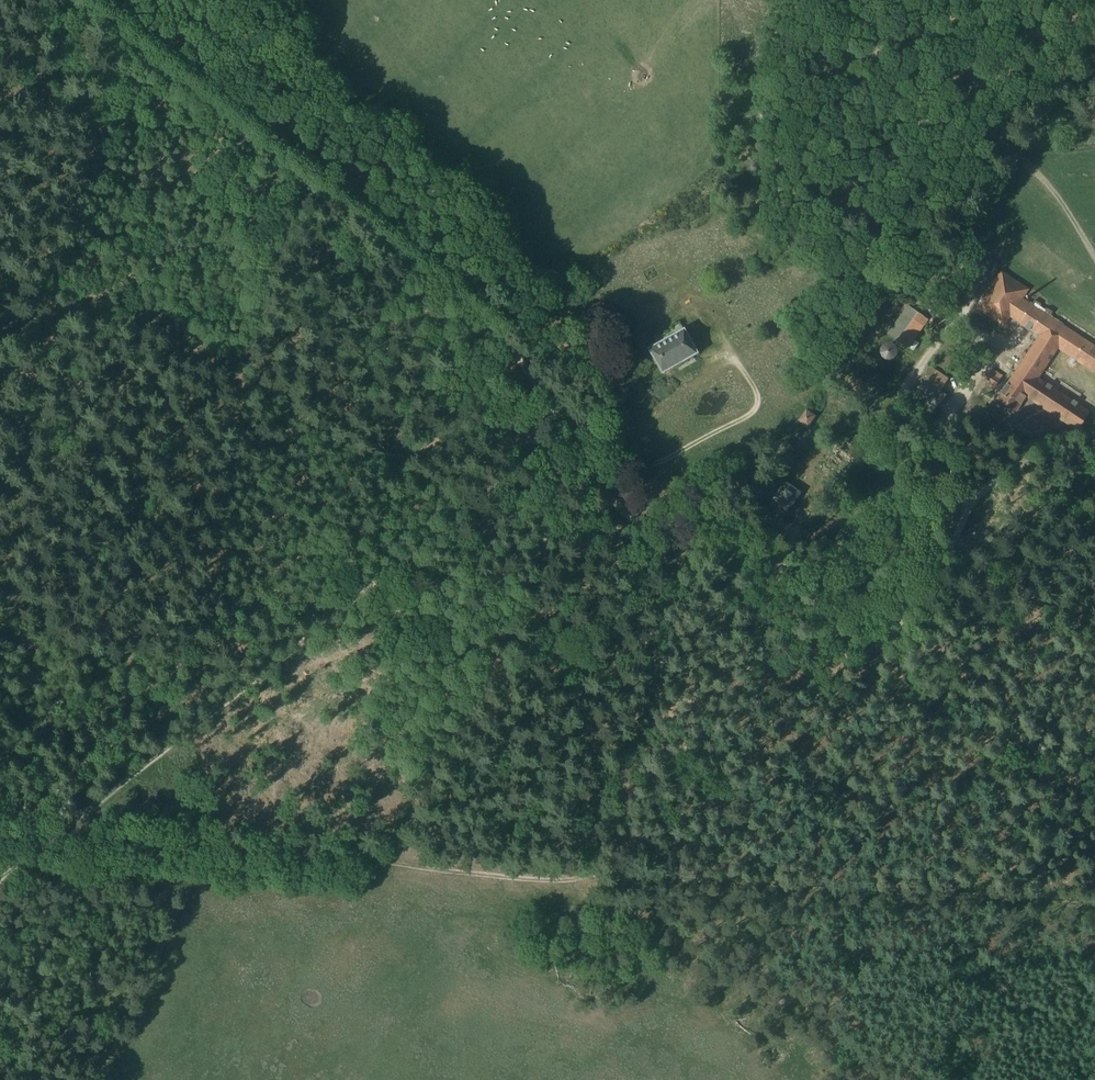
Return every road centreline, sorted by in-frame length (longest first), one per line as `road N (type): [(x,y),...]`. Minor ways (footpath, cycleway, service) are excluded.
road 1 (track): [(69,0),(240,136),(421,264),(519,351),(565,443),(594,466),(611,506),(684,540),(809,576),(1094,787)]
road 2 (track): [(1094,899),(615,873),(505,880),(0,832)]
road 3 (track): [(0,877),(529,459),(565,443)]
road 4 (track): [(594,466),(611,459),(653,464),(754,412),(757,393),(738,363)]

